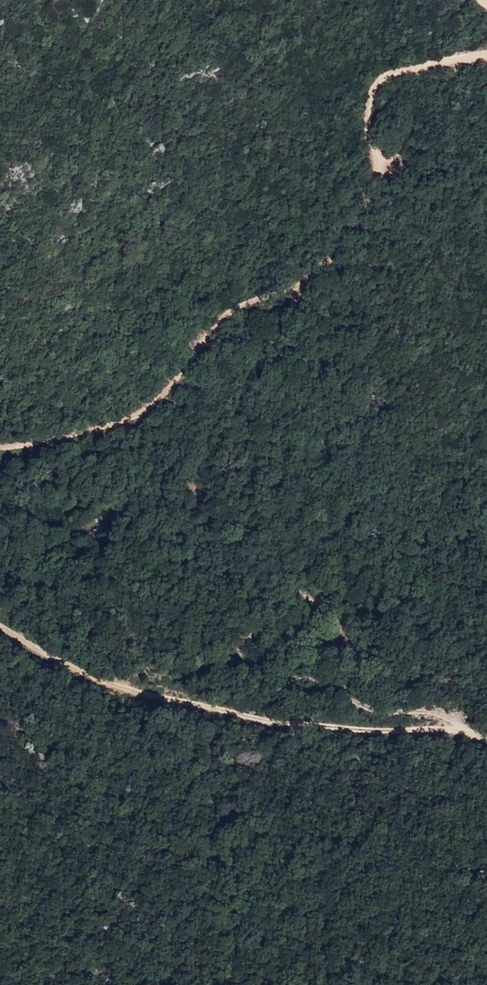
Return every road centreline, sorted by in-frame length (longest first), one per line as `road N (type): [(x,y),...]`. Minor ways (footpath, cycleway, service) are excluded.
road 1 (track): [(486,741),(446,714),(388,713),(333,684),(242,658),(238,644),(251,635),(343,638),(323,604),(280,582),(236,544),(202,503),(199,473),(311,284)]
road 2 (track): [(0,624),(82,673),(148,697),(248,719),(463,732)]
road 3 (track): [(311,284),(223,318),(134,417),(0,448)]
road 4 (track): [(486,57),(377,80),(368,113),(384,167),(378,197),(311,284)]

